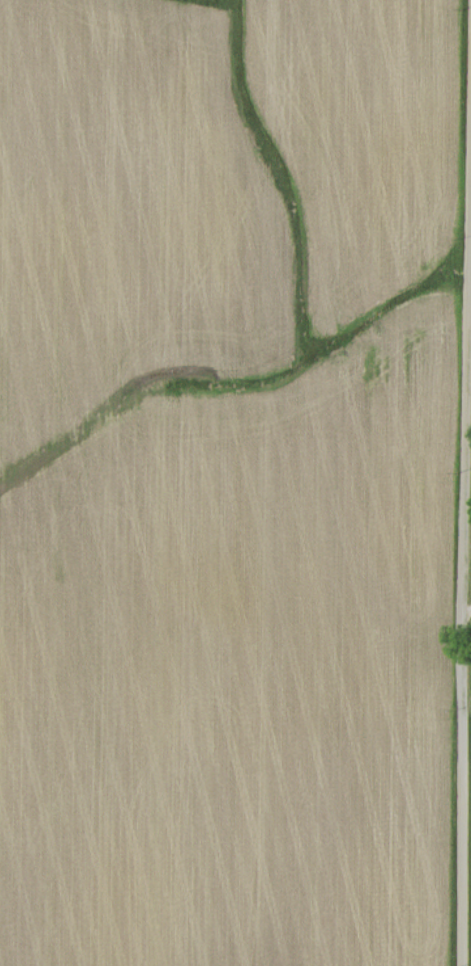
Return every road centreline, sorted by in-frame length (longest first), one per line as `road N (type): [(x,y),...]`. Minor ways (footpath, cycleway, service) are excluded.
road 1 (residential): [(459,965),(470,0)]

